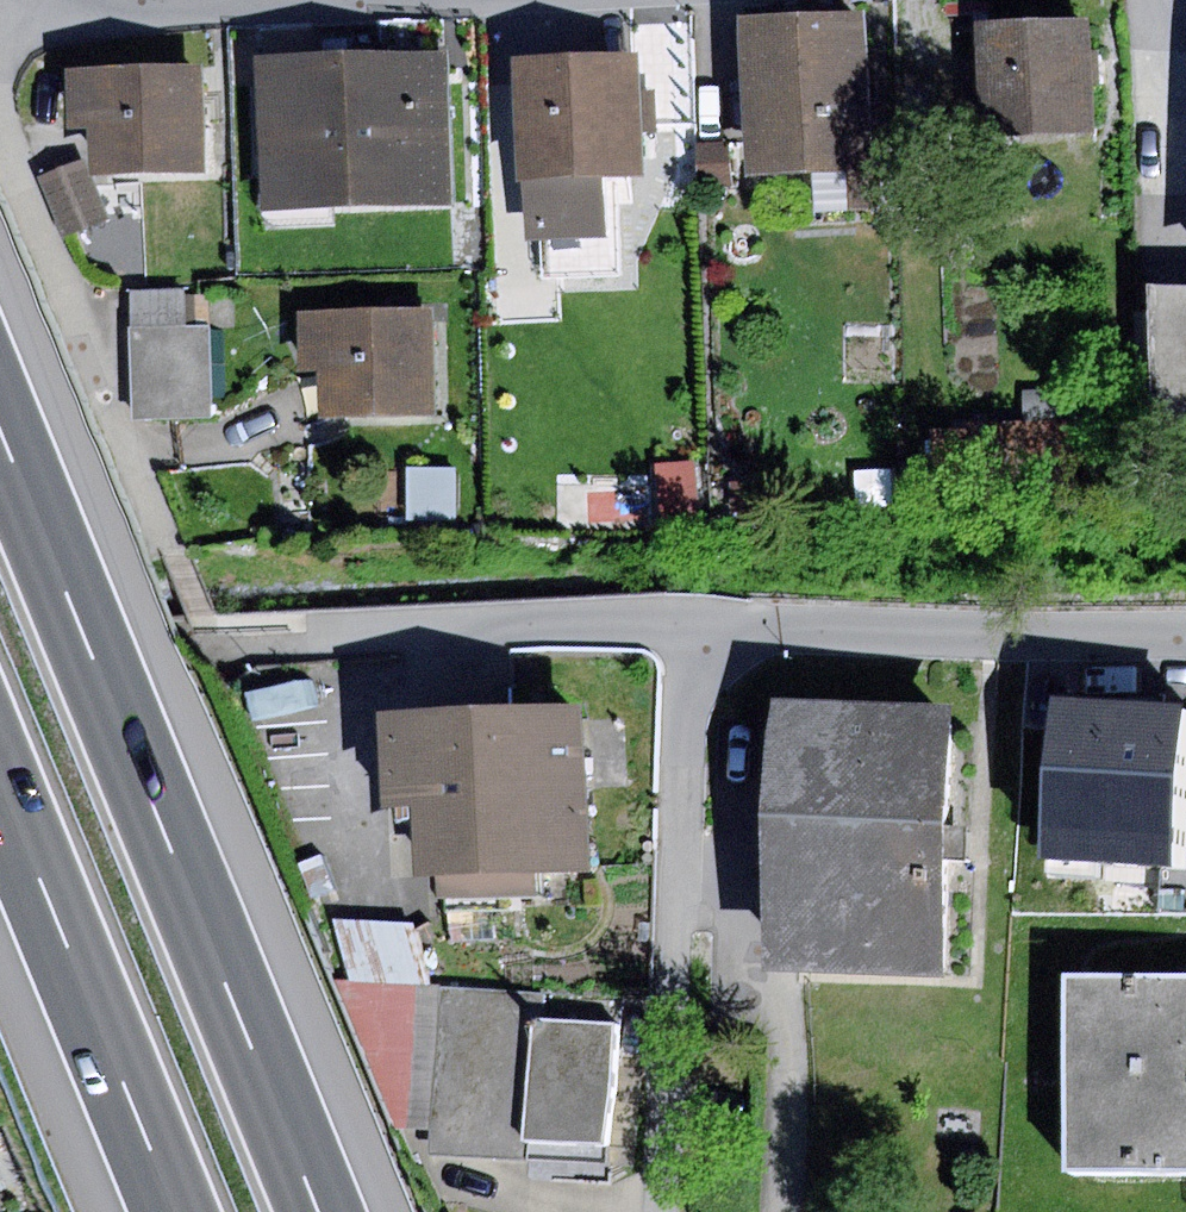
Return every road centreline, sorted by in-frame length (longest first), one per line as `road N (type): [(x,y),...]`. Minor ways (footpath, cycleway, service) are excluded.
road 1 (motorway): [(322,1211),(0,431)]
road 2 (motorway): [(0,788),(173,1211)]
road 3 (residential): [(110,0),(192,6),(301,0)]

